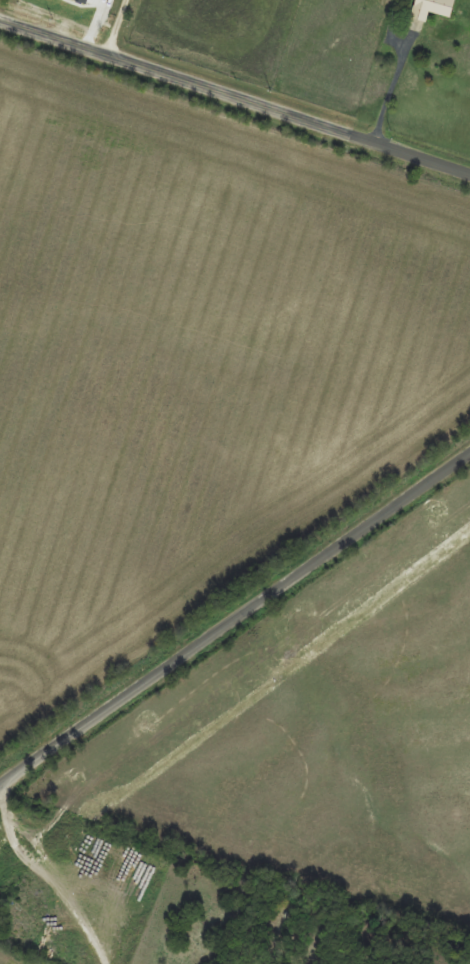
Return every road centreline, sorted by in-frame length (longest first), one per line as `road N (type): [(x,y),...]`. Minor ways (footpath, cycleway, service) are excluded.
road 1 (residential): [(0,835),(469,495)]
road 2 (residential): [(0,22),(469,179)]

